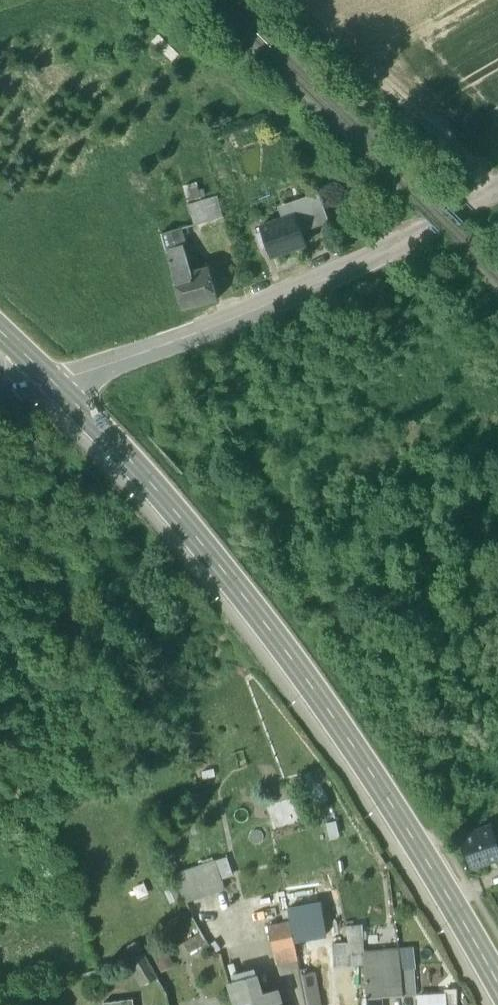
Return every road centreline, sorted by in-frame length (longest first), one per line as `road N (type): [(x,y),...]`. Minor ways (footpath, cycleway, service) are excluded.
road 1 (secondary): [(497,984),(340,724),(203,544),(62,385)]
road 2 (tertiary): [(62,385),(272,306),(497,191)]
road 3 (track): [(497,187),(292,0)]

